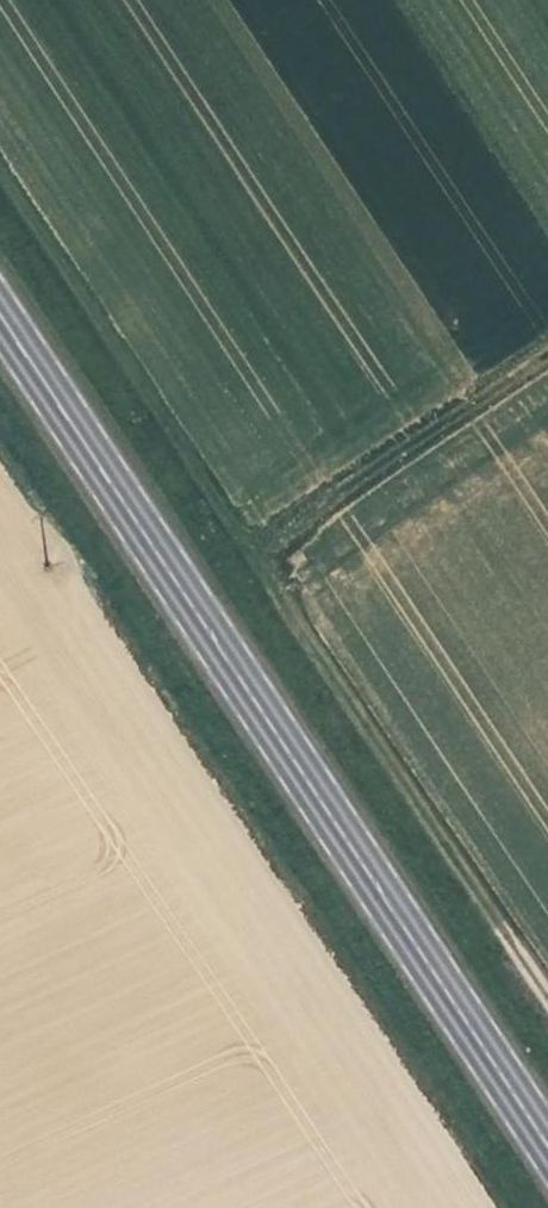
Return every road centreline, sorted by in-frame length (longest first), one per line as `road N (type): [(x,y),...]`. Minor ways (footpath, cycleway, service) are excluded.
road 1 (primary): [(547,1147),(0,317)]
road 2 (track): [(547,363),(269,553),(511,924)]

